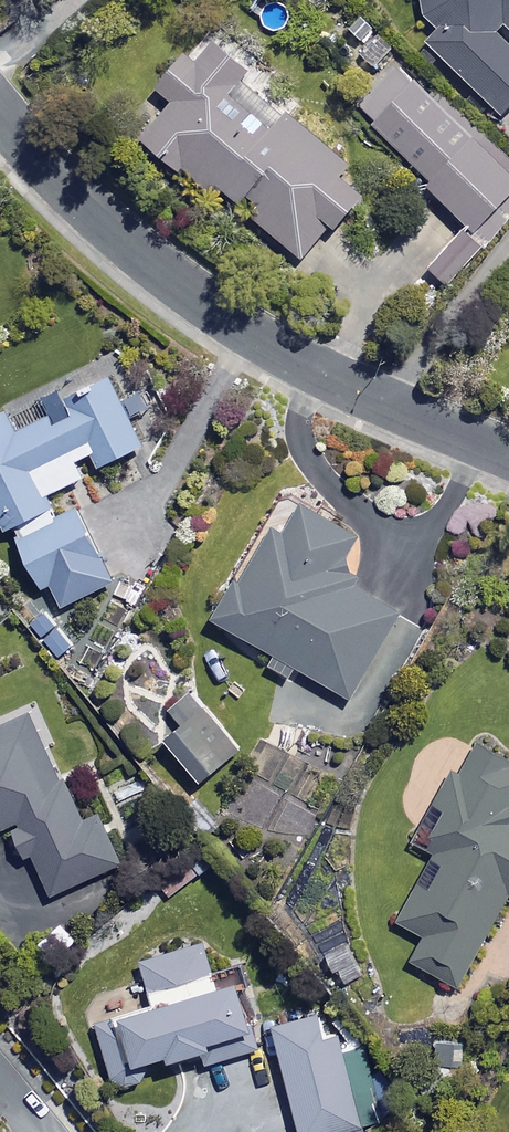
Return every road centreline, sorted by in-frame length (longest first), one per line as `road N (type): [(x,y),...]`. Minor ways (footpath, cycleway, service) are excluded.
road 1 (residential): [(508,454),(336,381),(199,302),(0,114)]

